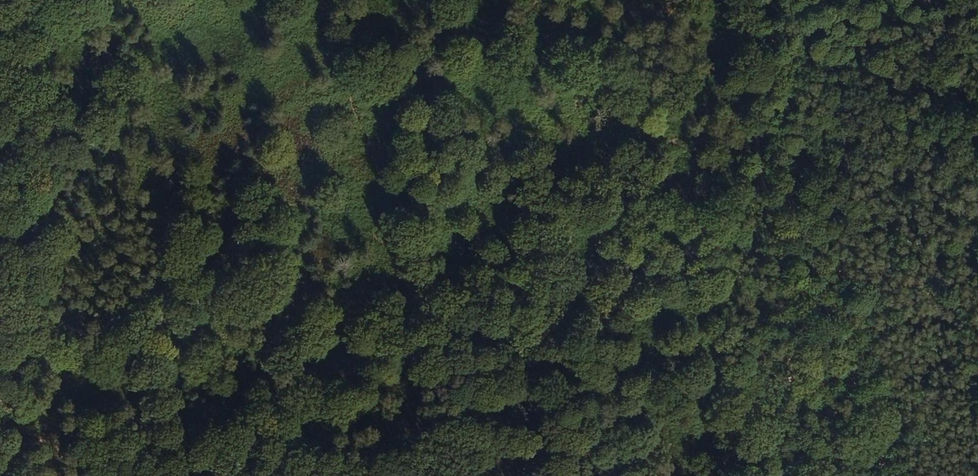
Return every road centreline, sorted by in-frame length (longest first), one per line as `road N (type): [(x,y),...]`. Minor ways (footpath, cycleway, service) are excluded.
road 1 (track): [(507,475),(301,0)]
road 2 (track): [(730,0),(787,371),(785,475)]

